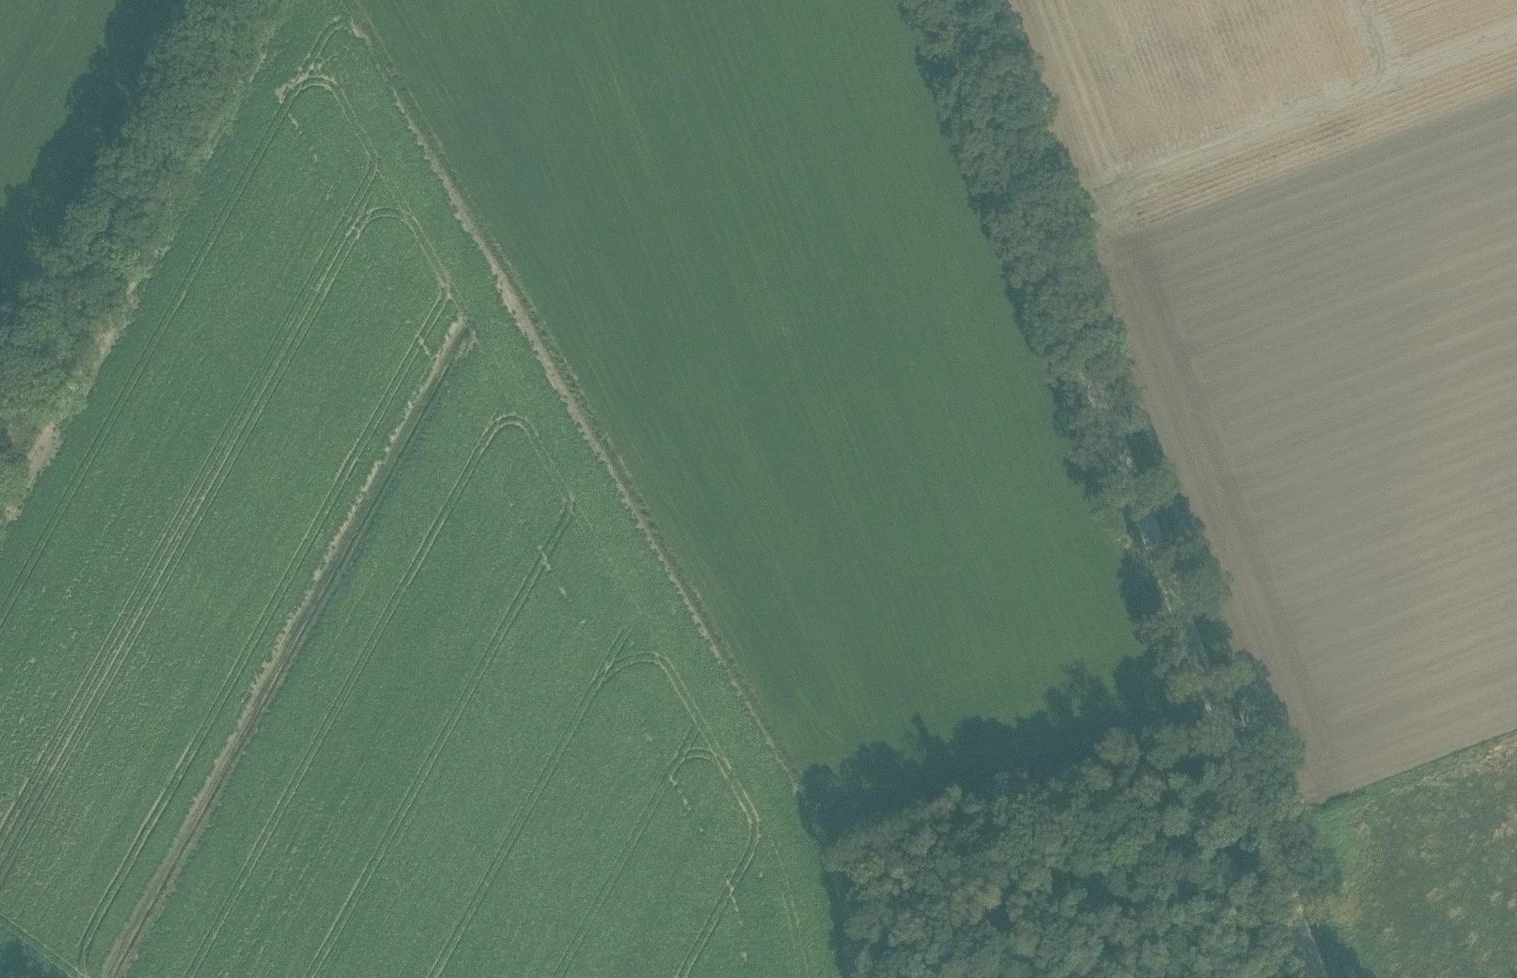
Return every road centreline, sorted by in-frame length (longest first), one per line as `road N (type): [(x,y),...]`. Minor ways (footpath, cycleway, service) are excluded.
road 1 (tertiary): [(1316,977),(945,0)]
road 2 (track): [(0,435),(245,0)]

